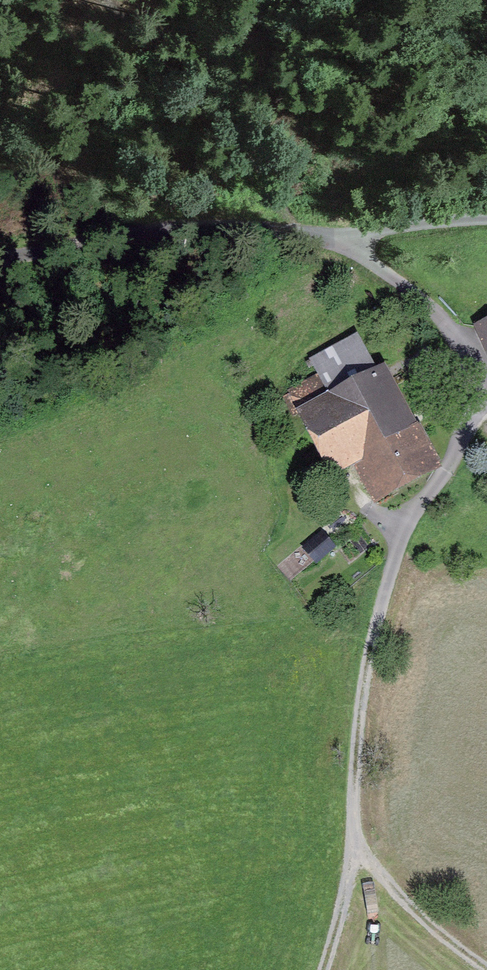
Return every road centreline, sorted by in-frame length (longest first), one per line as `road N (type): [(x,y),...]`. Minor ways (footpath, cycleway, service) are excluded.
road 1 (track): [(337,232),(457,333),(468,379),(464,431),(374,618),(349,826)]
road 2 (unclassified): [(0,250),(194,225),(337,232),(486,219)]
road 3 (track): [(349,826),(481,969)]
road 4 (track): [(349,826),(350,859),(324,969)]

